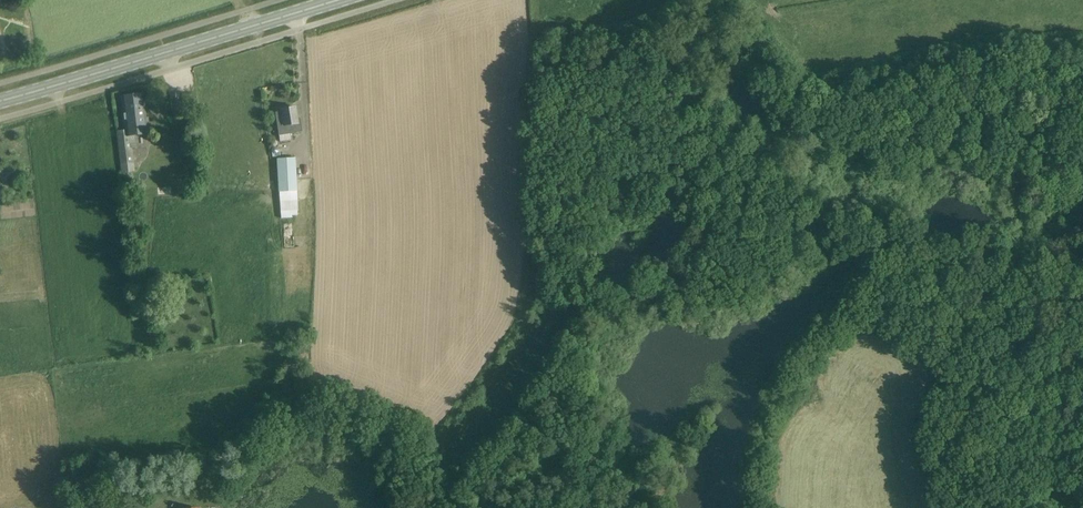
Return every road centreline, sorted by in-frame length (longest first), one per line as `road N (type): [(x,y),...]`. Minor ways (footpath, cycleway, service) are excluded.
road 1 (secondary): [(343,0),(0,103)]

